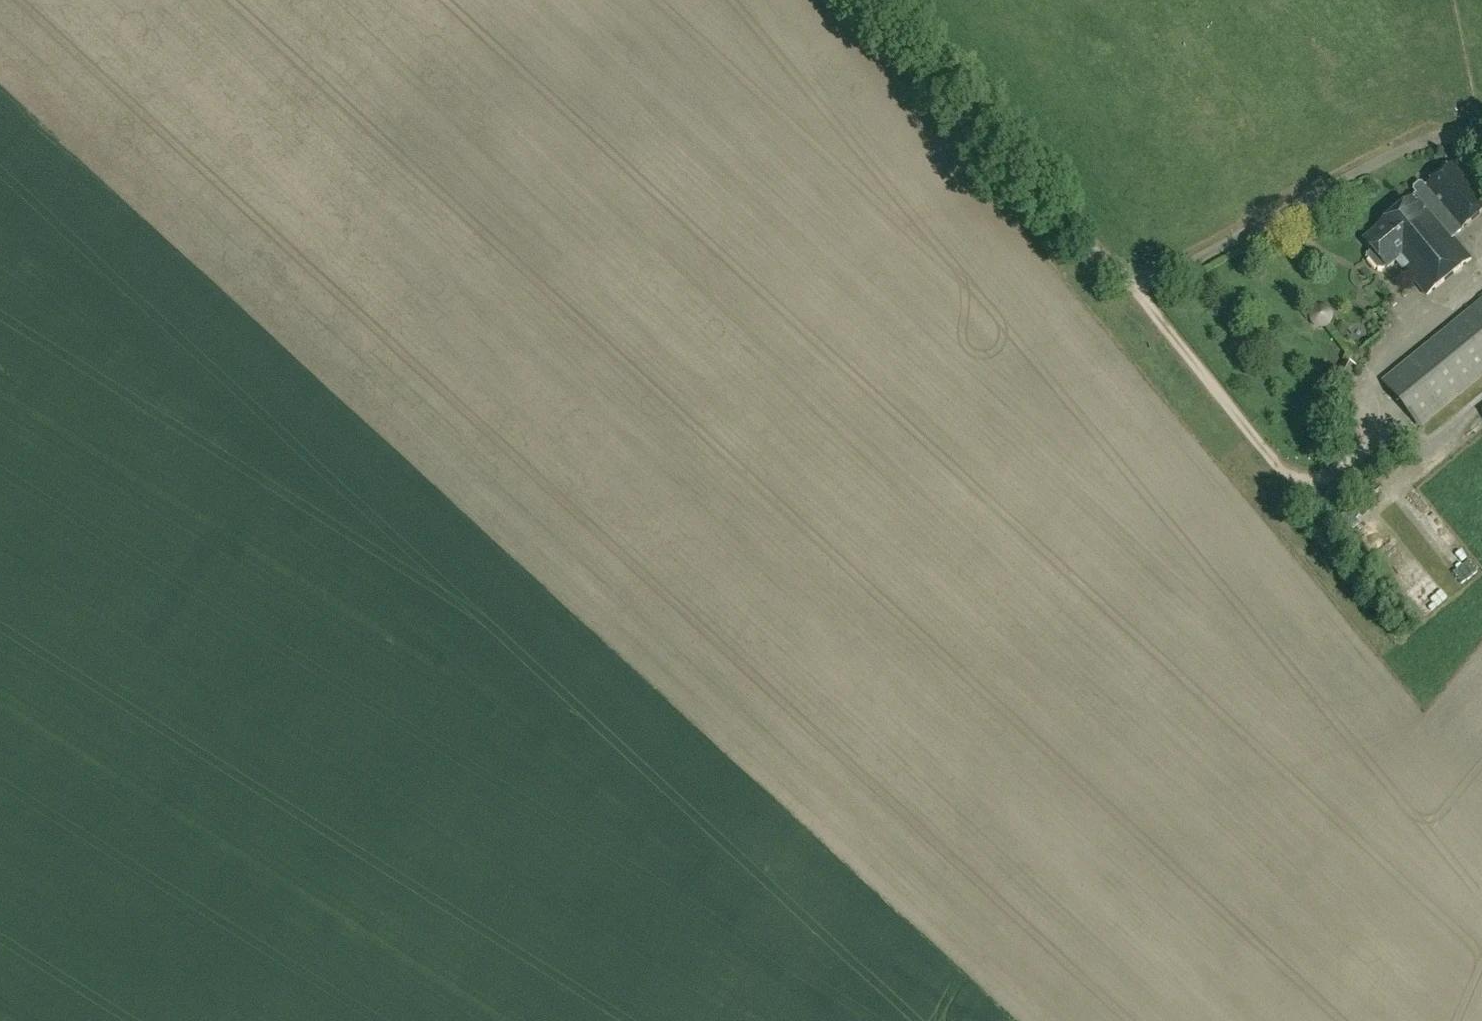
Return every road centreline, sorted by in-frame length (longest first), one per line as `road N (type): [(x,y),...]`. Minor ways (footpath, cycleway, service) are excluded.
road 1 (unclassified): [(1481,139),(1417,143),(1173,272),(1130,279),(1101,263),(882,0)]

